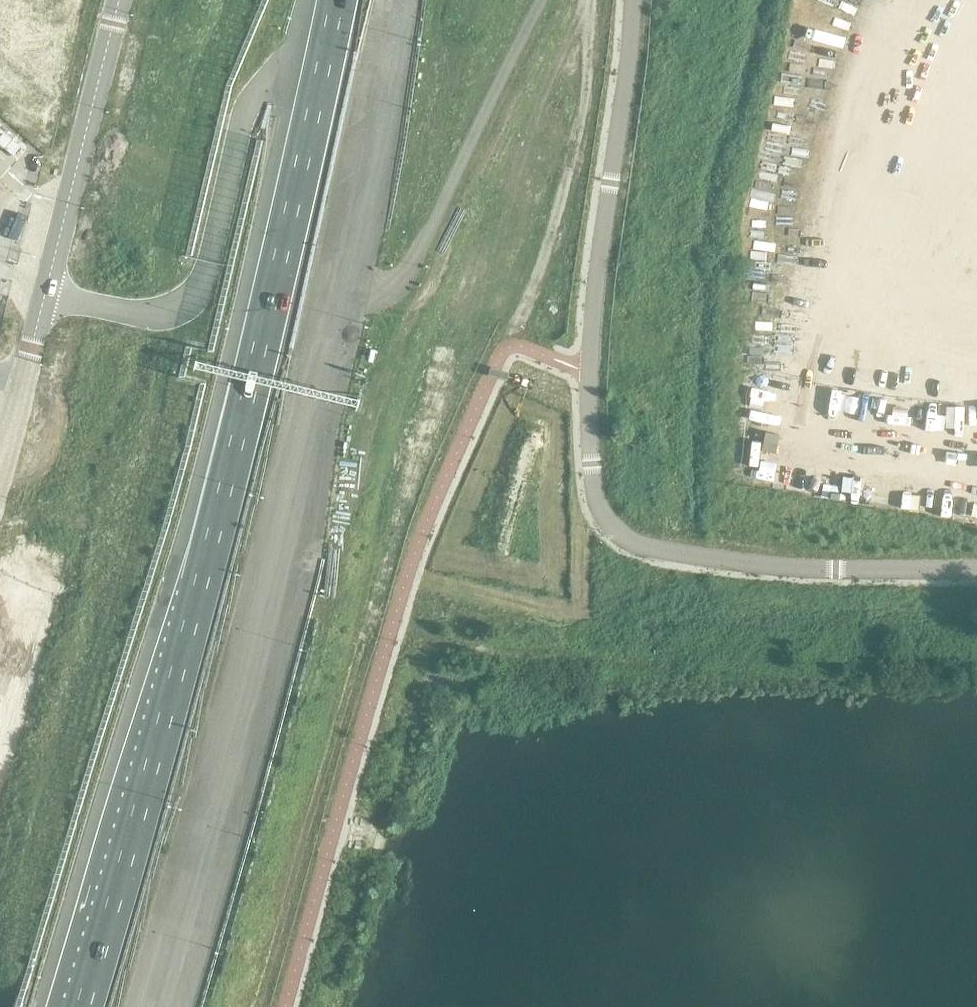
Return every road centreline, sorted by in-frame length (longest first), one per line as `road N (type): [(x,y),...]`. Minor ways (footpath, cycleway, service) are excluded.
road 1 (motorway): [(338,0),(196,602),(83,1006)]
road 2 (motorway): [(148,1006),(299,449),(397,0)]
road 3 (unclassified): [(633,0),(590,370),(591,465),(607,523),(649,550),(702,559),(976,569)]
road 4 (tertiary): [(122,0),(19,397)]

